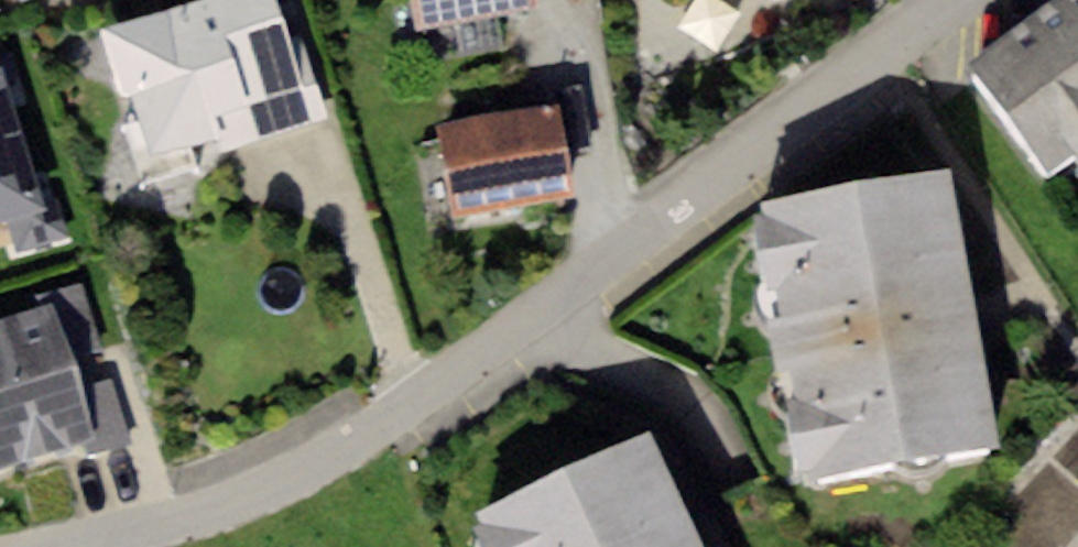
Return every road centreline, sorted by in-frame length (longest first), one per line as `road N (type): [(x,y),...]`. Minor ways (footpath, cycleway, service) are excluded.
road 1 (residential): [(38,546),(249,490),(430,389),(965,0)]

